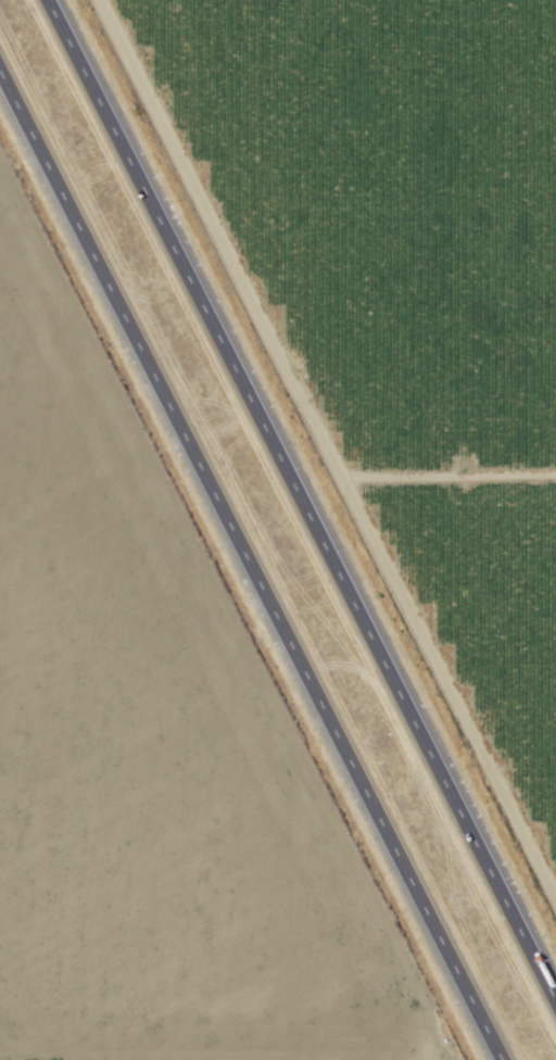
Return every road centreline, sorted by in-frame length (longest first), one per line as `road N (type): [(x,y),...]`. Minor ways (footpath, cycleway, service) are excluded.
road 1 (motorway): [(555,998),(53,0)]
road 2 (motorway): [(0,77),(501,1059)]

